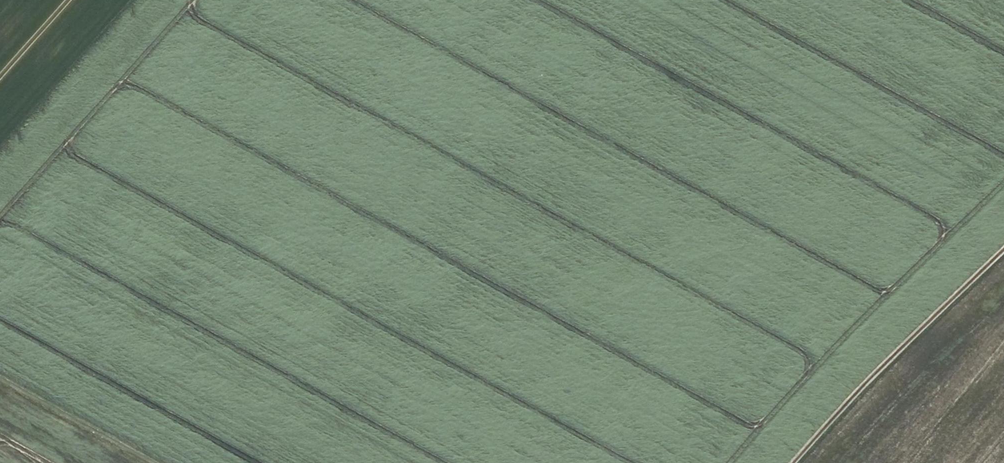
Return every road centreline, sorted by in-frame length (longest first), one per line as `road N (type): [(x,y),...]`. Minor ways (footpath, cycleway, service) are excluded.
road 1 (track): [(1003,246),(793,462)]
road 2 (track): [(151,462),(0,379)]

